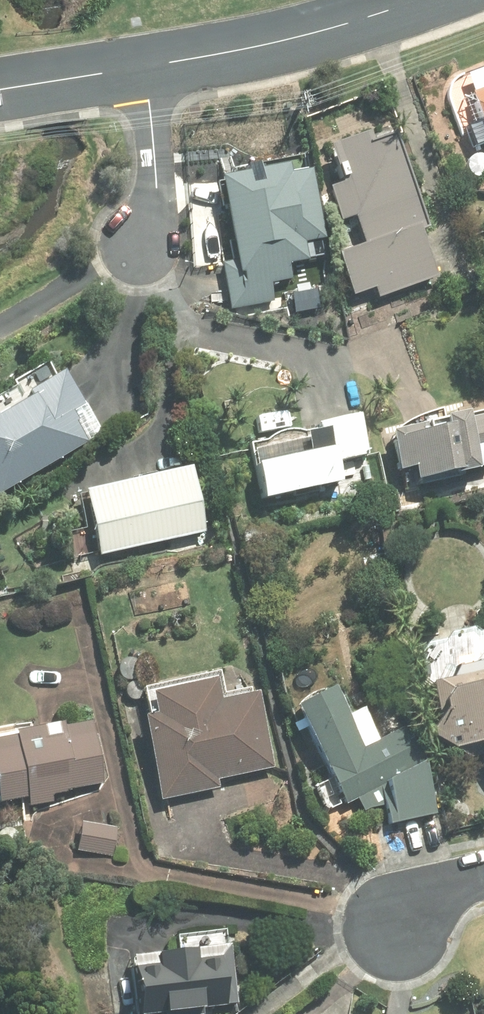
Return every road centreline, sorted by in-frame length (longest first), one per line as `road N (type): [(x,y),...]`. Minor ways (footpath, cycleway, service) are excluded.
road 1 (secondary): [(416,0),(305,35),(146,67)]
road 2 (residential): [(141,249),(157,202),(146,67)]
road 3 (secondary): [(146,67),(0,92)]

